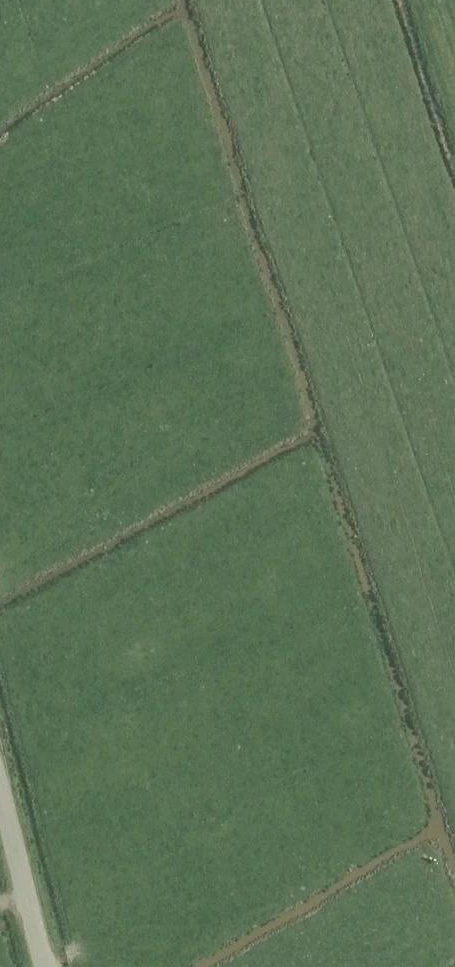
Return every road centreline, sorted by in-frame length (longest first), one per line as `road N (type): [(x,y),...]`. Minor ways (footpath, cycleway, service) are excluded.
road 1 (unclassified): [(0,821),(36,966)]

